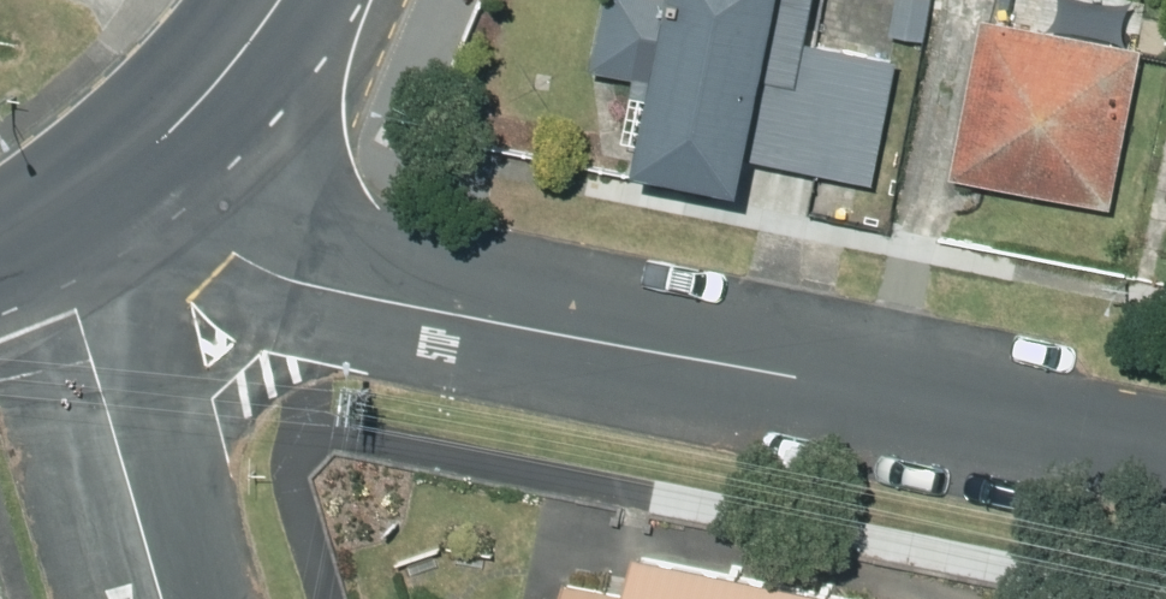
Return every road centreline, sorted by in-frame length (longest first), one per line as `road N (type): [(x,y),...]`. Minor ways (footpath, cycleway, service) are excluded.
road 1 (residential): [(114,179),(237,255),(293,278),(1165,452)]
road 2 (residential): [(42,222),(159,598)]
road 3 (primary): [(114,179),(174,134),(281,0)]

